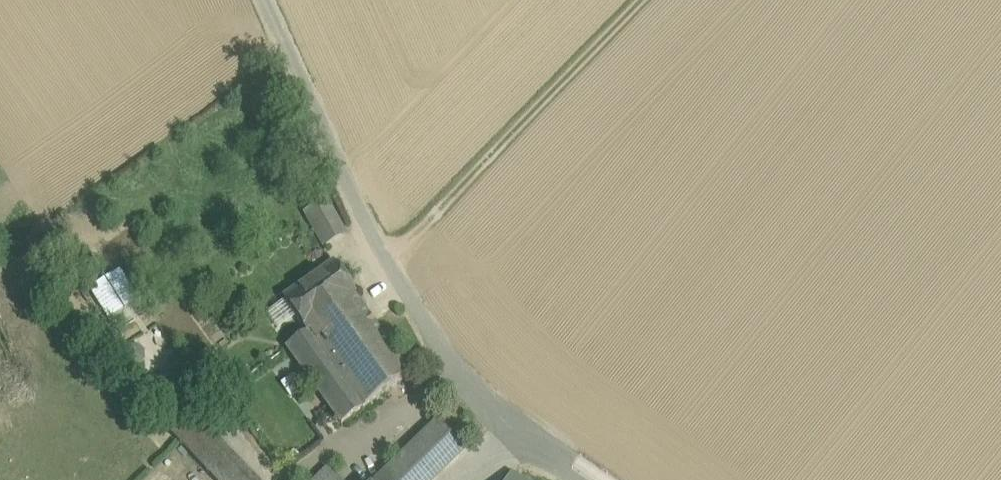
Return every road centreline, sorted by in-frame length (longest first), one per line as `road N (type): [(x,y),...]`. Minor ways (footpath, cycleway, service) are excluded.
road 1 (track): [(386,264),(644,0)]
road 2 (track): [(386,264),(490,414),(589,479)]
road 3 (track): [(257,0),(386,264)]

